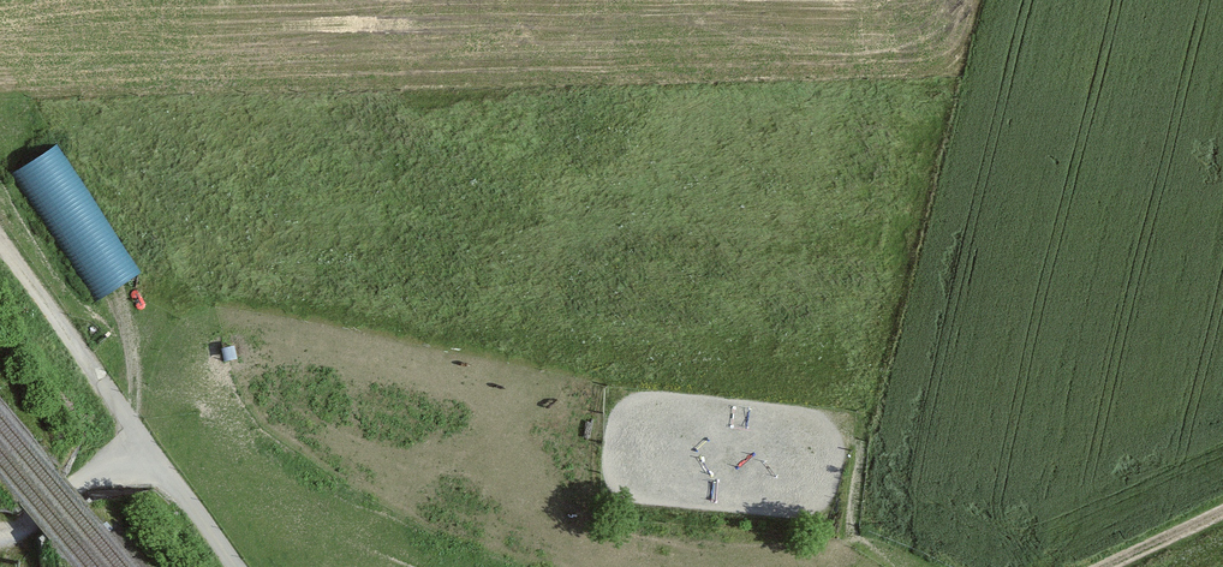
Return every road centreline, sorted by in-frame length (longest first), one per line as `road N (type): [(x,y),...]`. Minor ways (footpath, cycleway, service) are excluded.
road 1 (residential): [(25,528),(141,437),(236,566)]
road 2 (track): [(141,437),(0,245)]
road 3 (track): [(902,566),(851,534),(863,446)]
road 4 (track): [(1101,566),(1222,509)]

